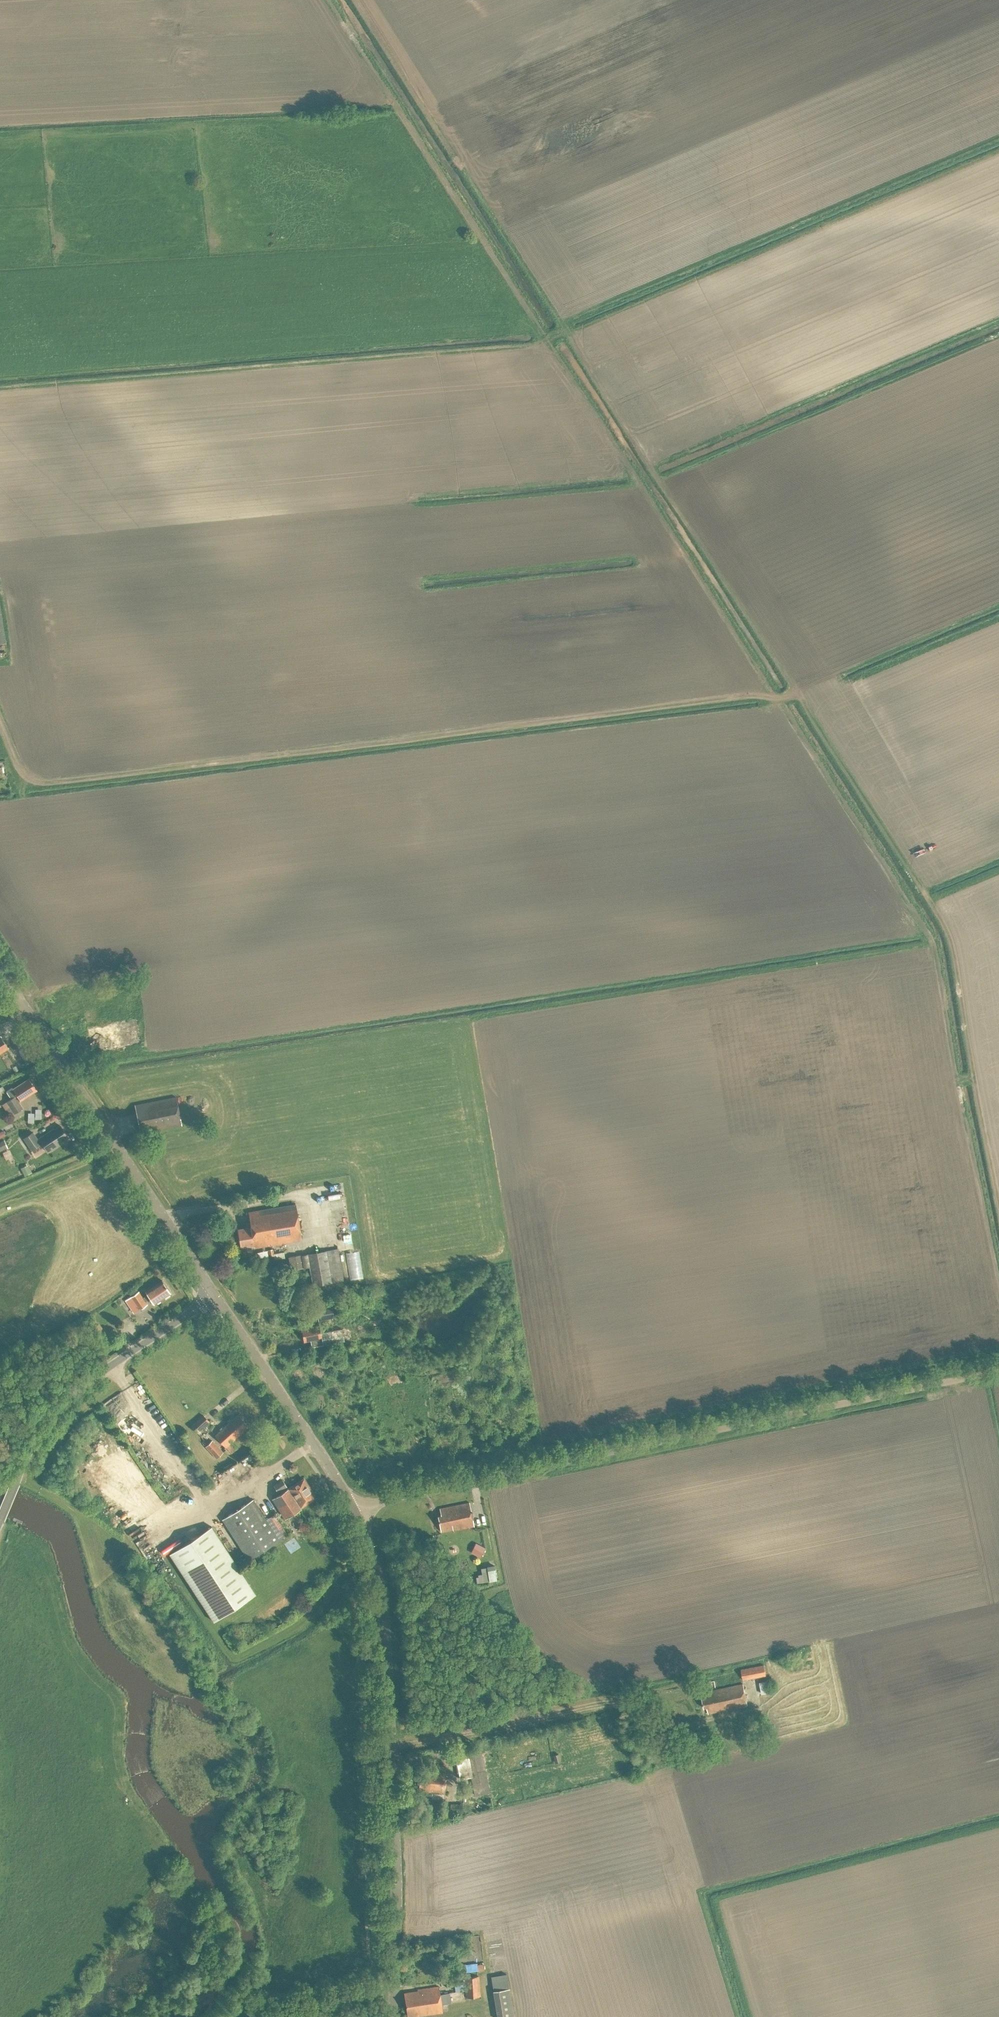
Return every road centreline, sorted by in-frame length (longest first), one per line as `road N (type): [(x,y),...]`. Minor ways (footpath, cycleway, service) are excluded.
road 1 (unclassified): [(998,1372),(354,1509)]
road 2 (tertiary): [(395,2016),(396,1762),(385,1600),(354,1509)]
road 3 (tertiary): [(212,1295),(0,975)]
road 4 (unclassified): [(0,1521),(55,1411),(212,1295)]
road 5 (tertiary): [(354,1509),(212,1295)]

